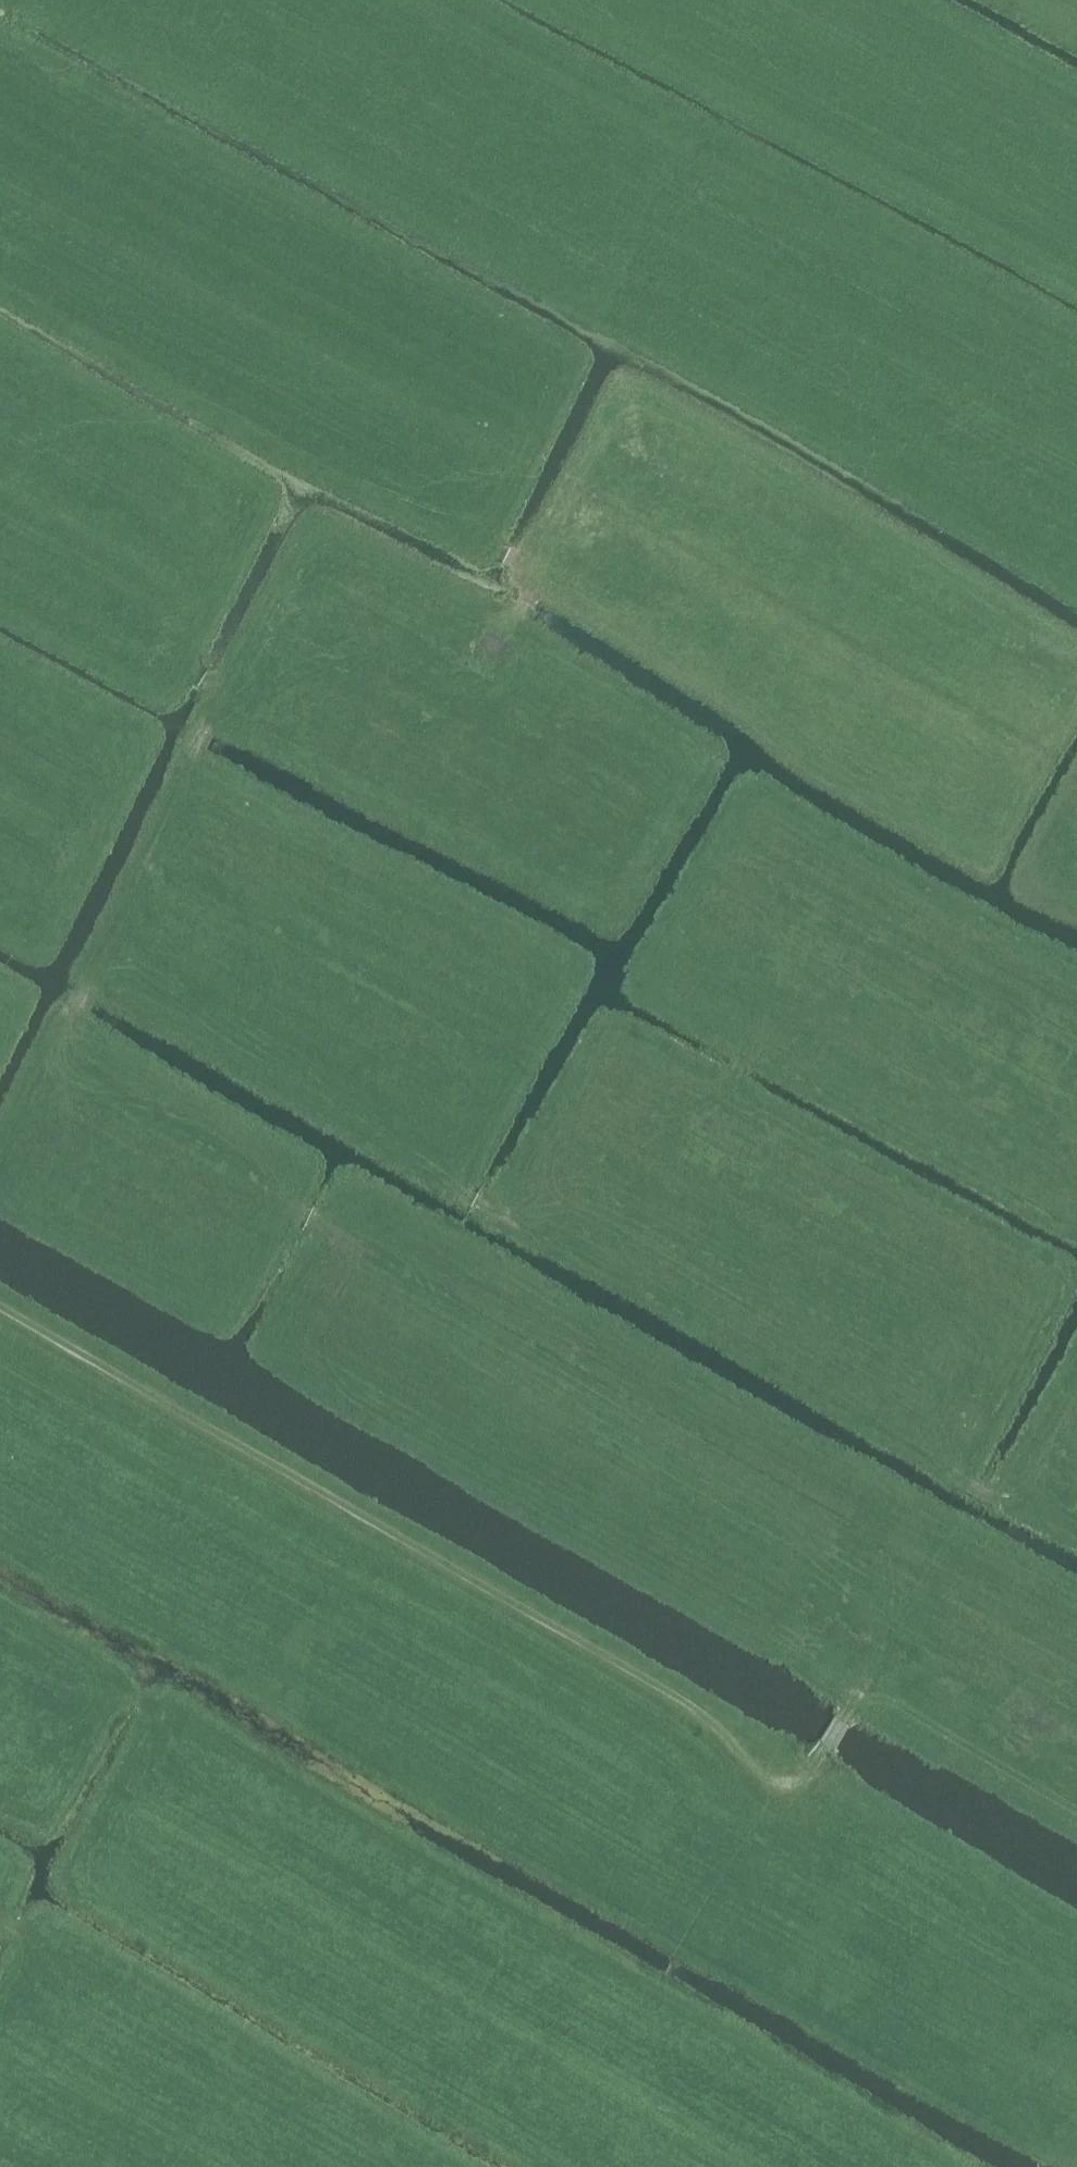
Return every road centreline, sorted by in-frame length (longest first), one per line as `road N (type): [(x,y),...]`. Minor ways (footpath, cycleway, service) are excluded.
road 1 (track): [(1076,1730),(951,1661),(906,1658),(843,1719),(795,1782),(760,1775),(700,1716),(0,1309)]
road 2 (track): [(954,2166),(193,1741),(0,1618)]

